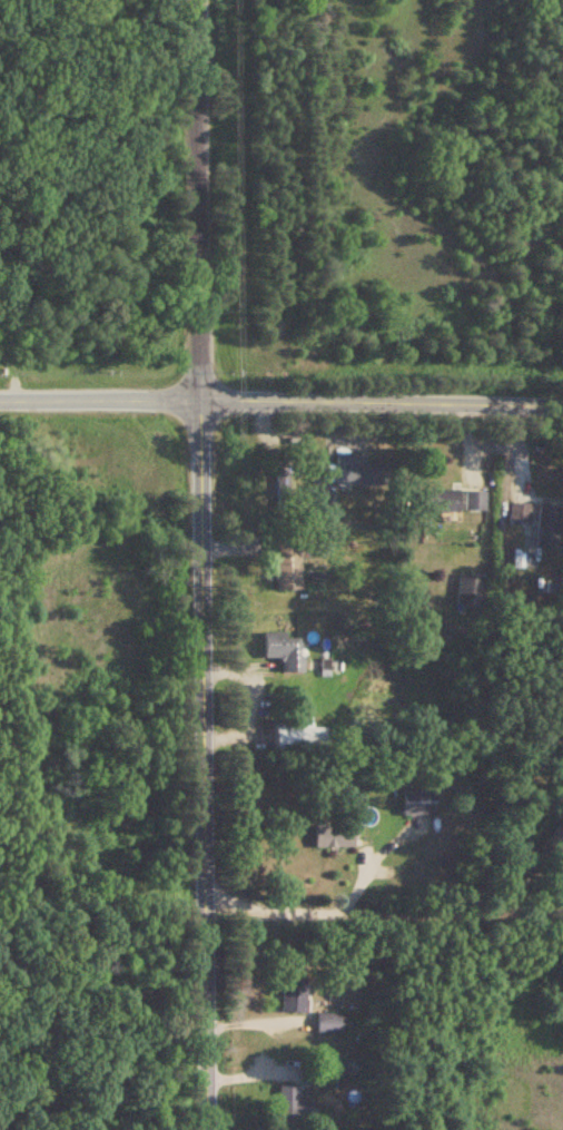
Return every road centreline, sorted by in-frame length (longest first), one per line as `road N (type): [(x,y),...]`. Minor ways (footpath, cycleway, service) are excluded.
road 1 (tertiary): [(201,1129),(196,0)]
road 2 (tertiary): [(562,405),(199,401)]
road 3 (residential): [(562,913),(288,913),(200,902)]
road 4 (tertiary): [(0,401),(199,401)]

